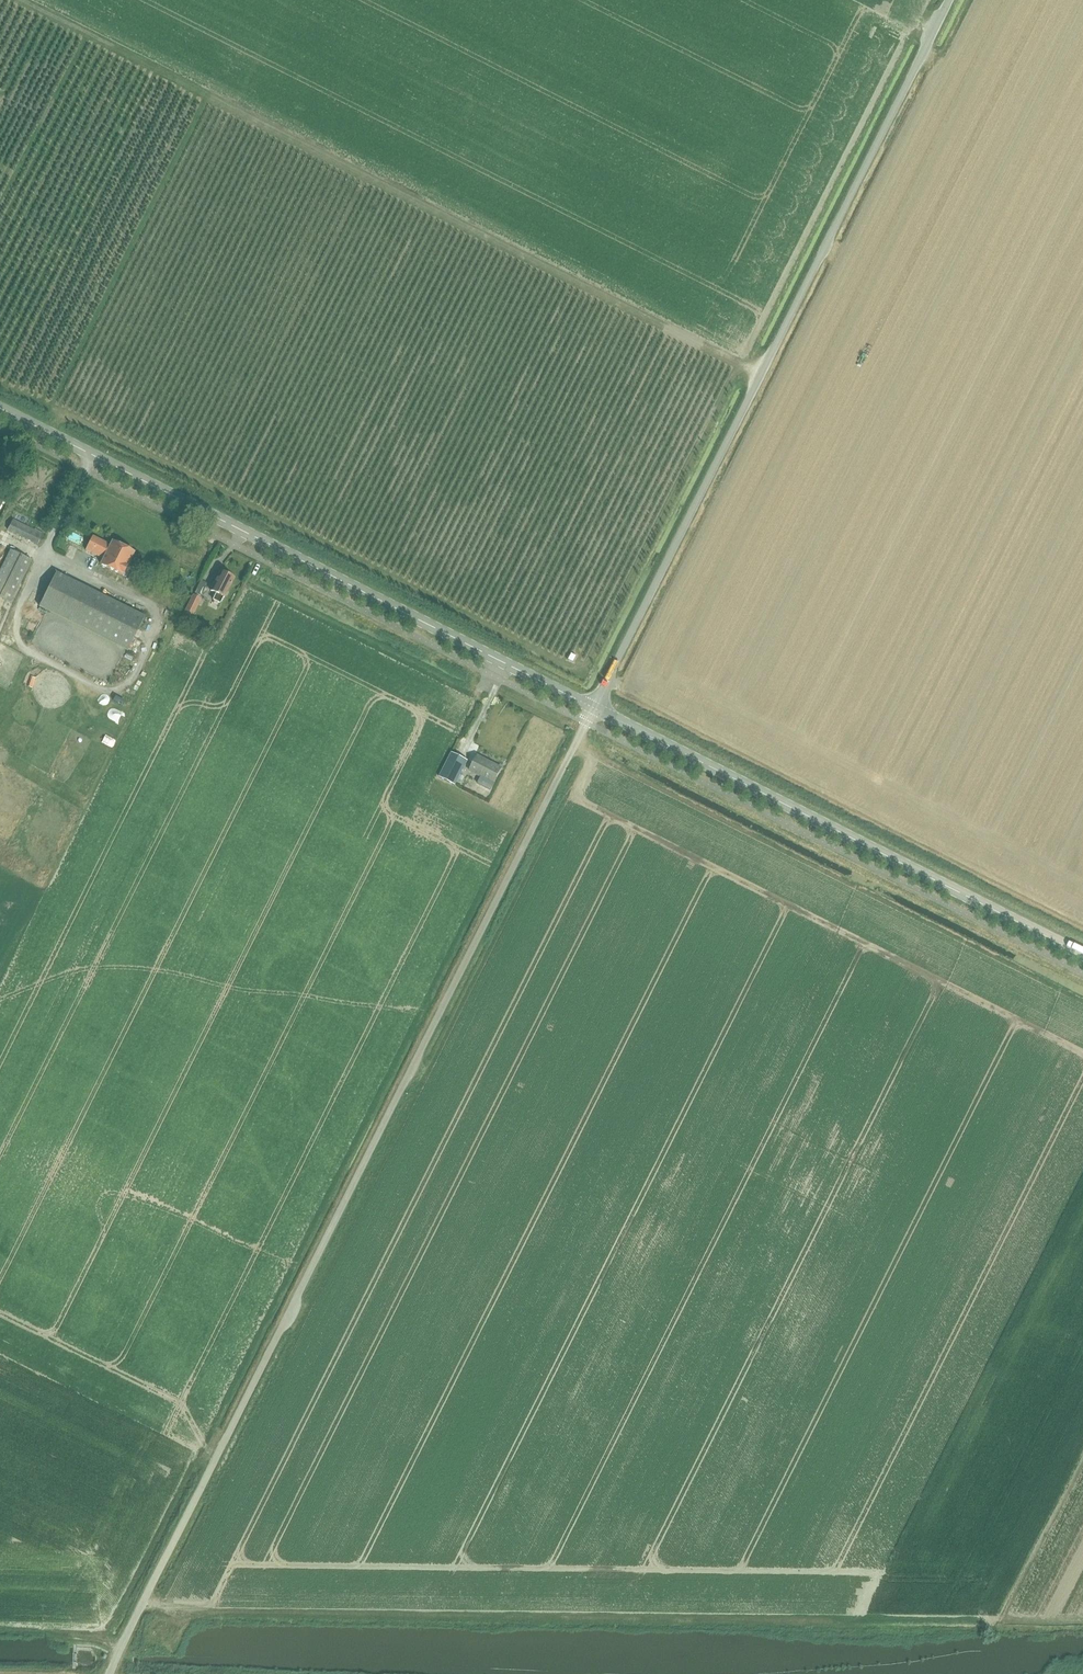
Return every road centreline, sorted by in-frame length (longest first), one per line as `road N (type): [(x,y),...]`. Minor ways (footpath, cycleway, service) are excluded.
road 1 (unclassified): [(110,1673),(594,708)]
road 2 (unclassified): [(594,708),(955,0)]
road 3 (tertiary): [(594,708),(0,409)]
road 4 (tertiary): [(1082,956),(594,708)]

